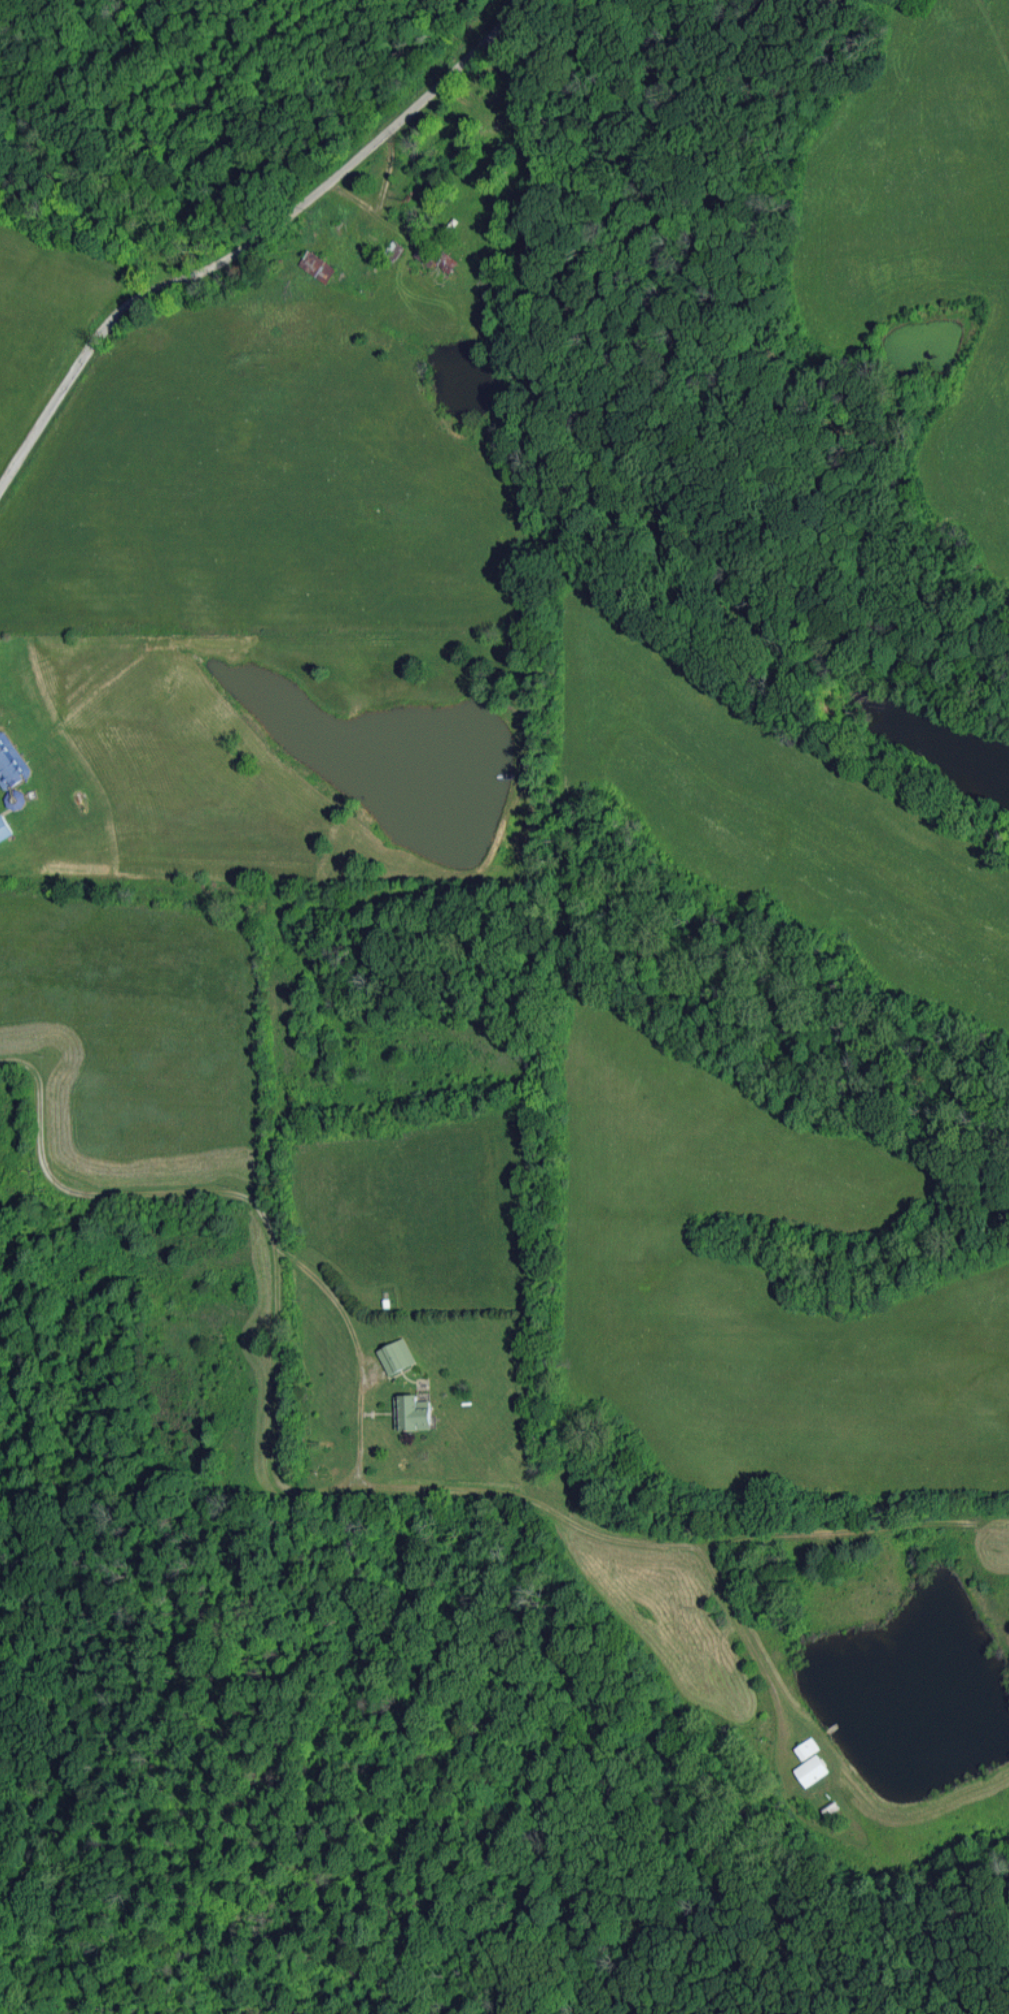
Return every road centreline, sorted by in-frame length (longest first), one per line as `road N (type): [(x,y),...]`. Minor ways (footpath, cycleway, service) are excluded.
road 1 (residential): [(0,499),(119,310),(255,240),(411,108),(521,0)]

